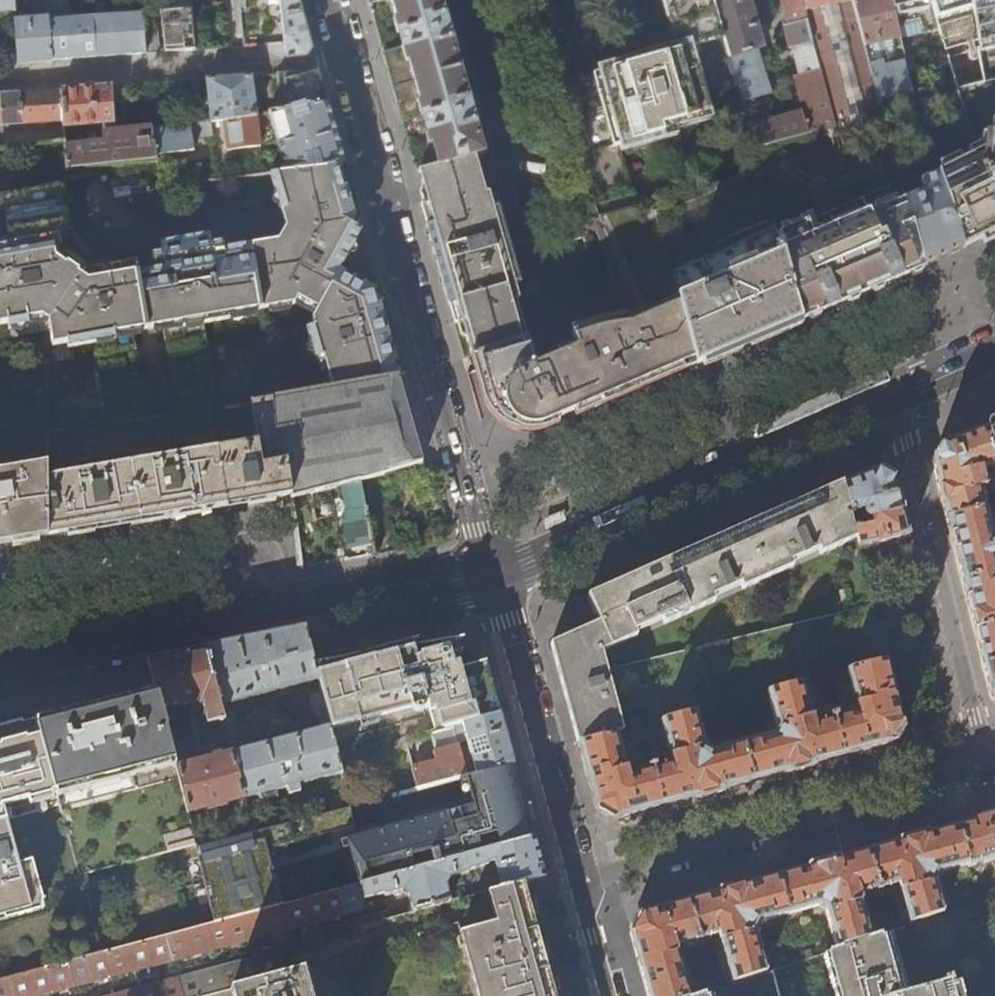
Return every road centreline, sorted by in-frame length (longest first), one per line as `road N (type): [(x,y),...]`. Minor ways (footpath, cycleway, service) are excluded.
road 1 (residential): [(575,881),(981,766),(975,715),(895,403)]
road 2 (tertiary): [(331,0),(492,569)]
road 3 (secondary): [(492,569),(0,665)]
road 4 (secondary): [(895,403),(492,569)]
road 5 (residential): [(575,881),(492,569)]

